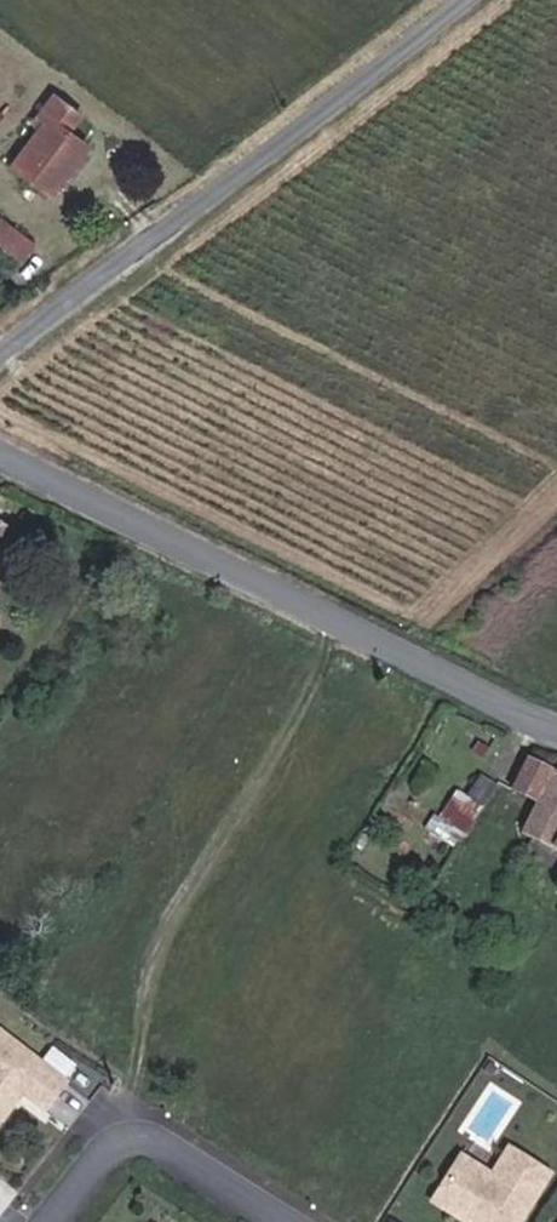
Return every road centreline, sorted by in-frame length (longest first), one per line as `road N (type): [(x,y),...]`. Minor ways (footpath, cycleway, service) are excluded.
road 1 (tertiary): [(0,454),(556,729)]
road 2 (residential): [(0,354),(482,0)]
road 3 (residential): [(53,1221),(106,1155),(157,1141),(290,1221)]

